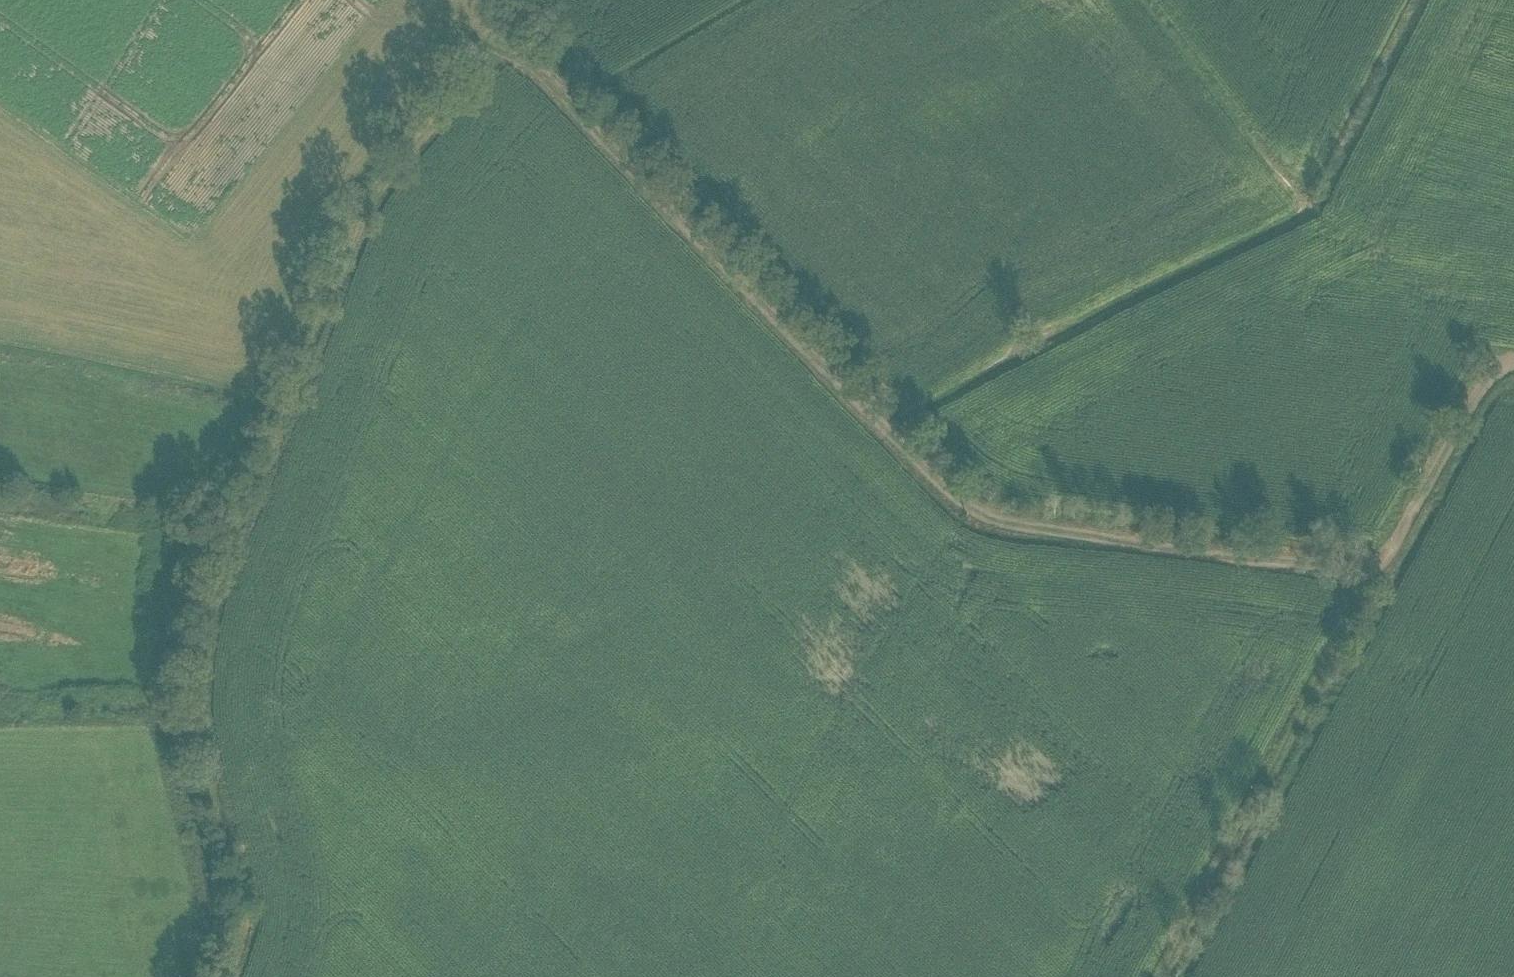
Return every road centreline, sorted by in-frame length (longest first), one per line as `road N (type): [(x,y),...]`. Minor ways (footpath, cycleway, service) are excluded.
road 1 (track): [(227,976),(243,928),(241,899),(197,711),(211,598),(361,216),(386,177),(500,51),(515,47),(541,62),(730,275),(947,490),(995,522),(1377,576),(1480,385),(1491,371),(1513,364)]
road 2 (track): [(1377,576),(1166,976)]

